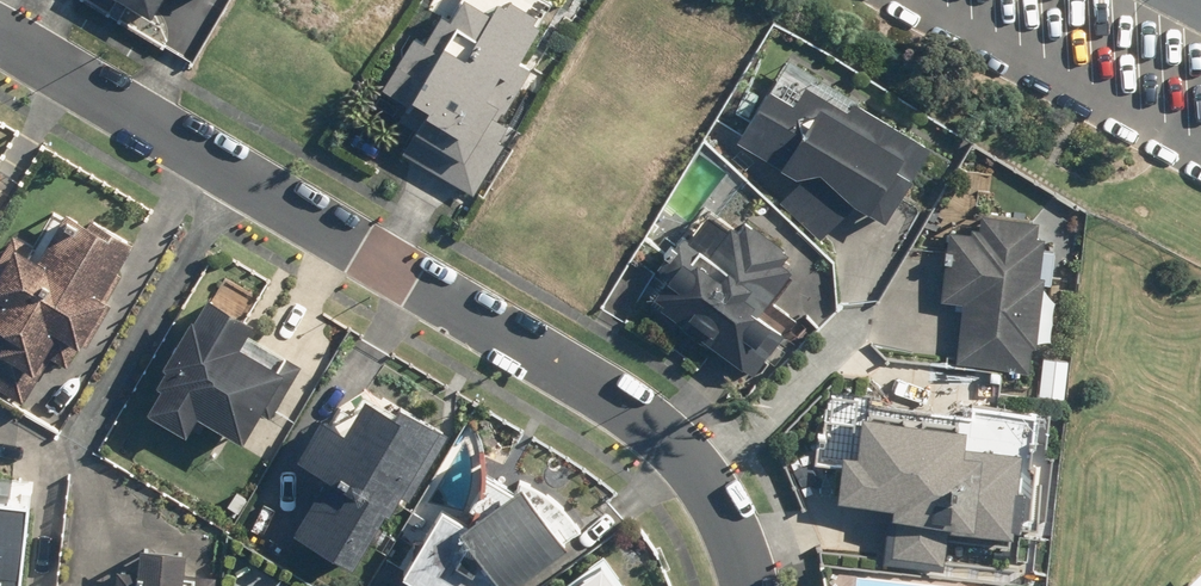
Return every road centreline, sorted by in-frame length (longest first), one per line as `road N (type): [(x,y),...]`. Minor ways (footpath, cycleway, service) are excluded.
road 1 (residential): [(751,585),(715,490),(648,423),(0,35)]

